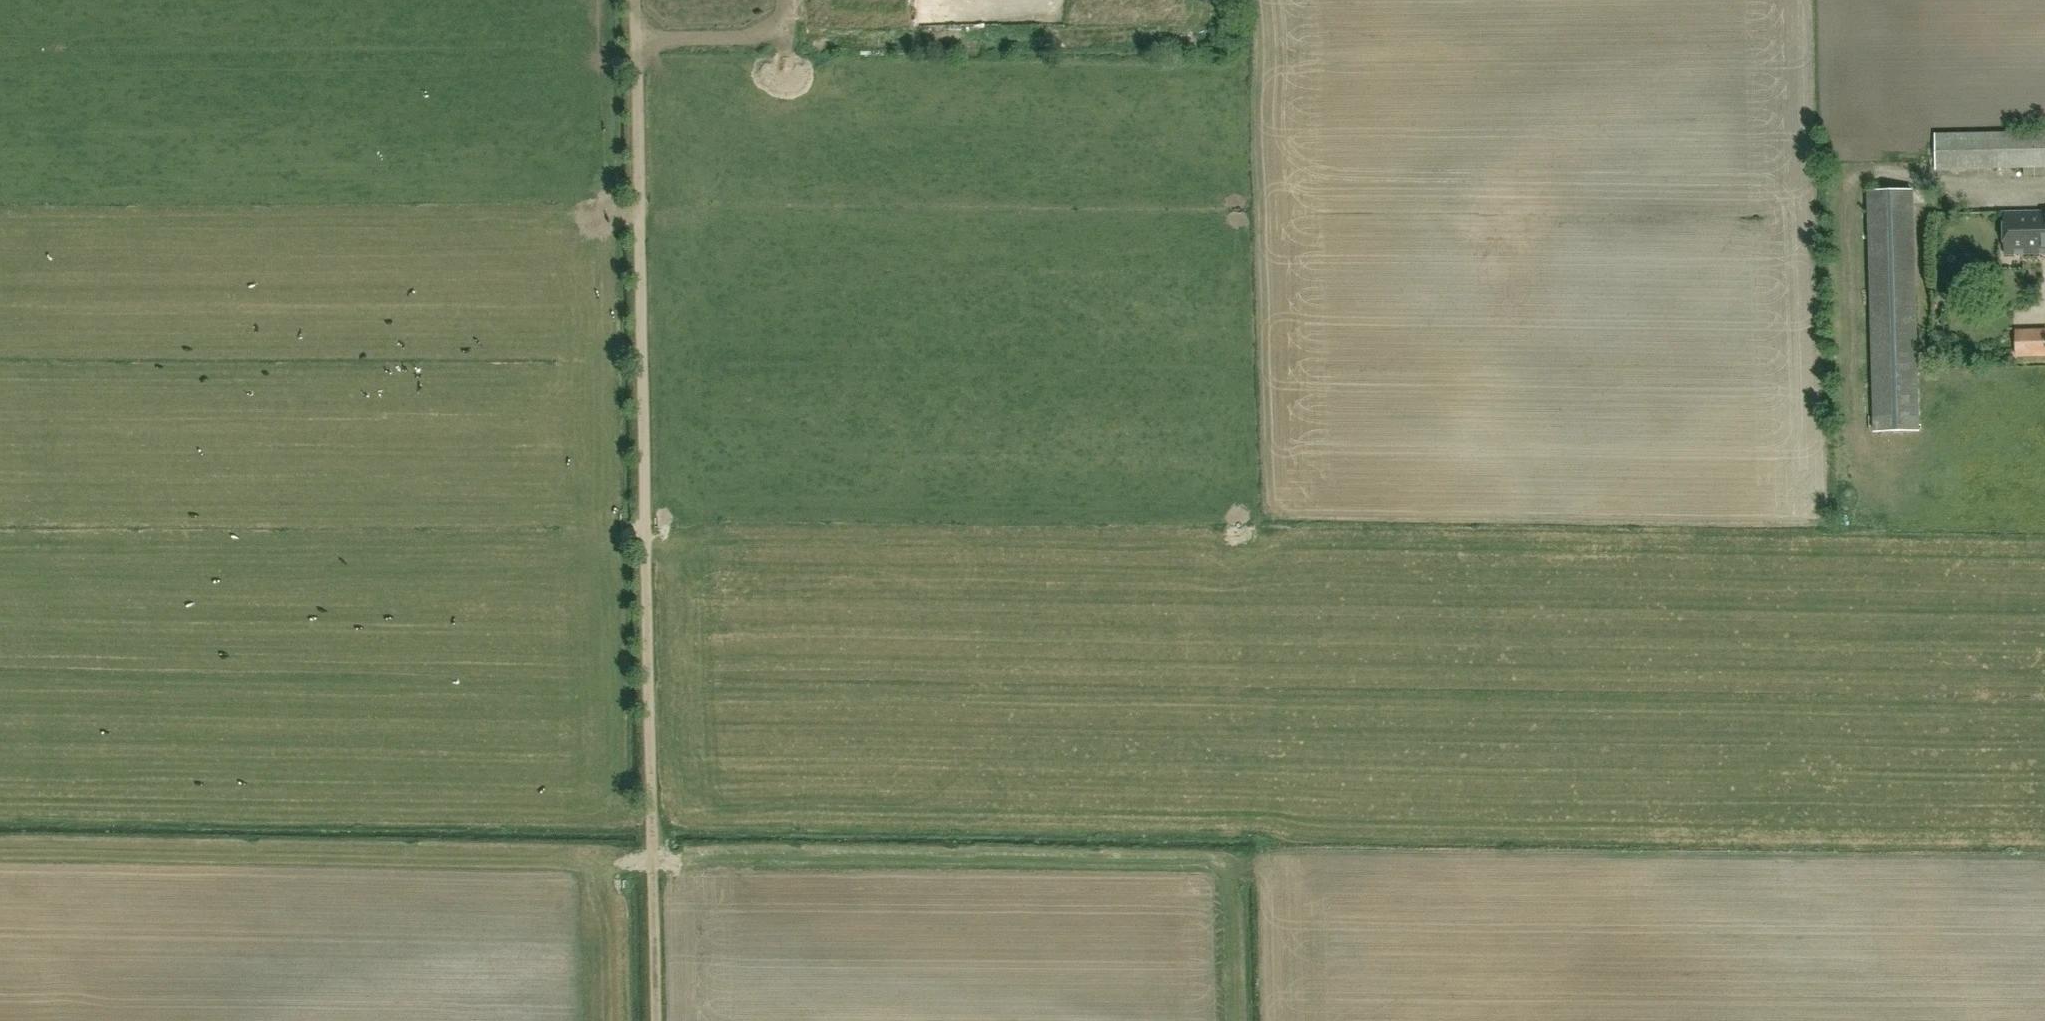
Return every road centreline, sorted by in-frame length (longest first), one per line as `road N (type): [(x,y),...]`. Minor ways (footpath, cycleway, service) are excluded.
road 1 (track): [(656,1020),(634,0)]

